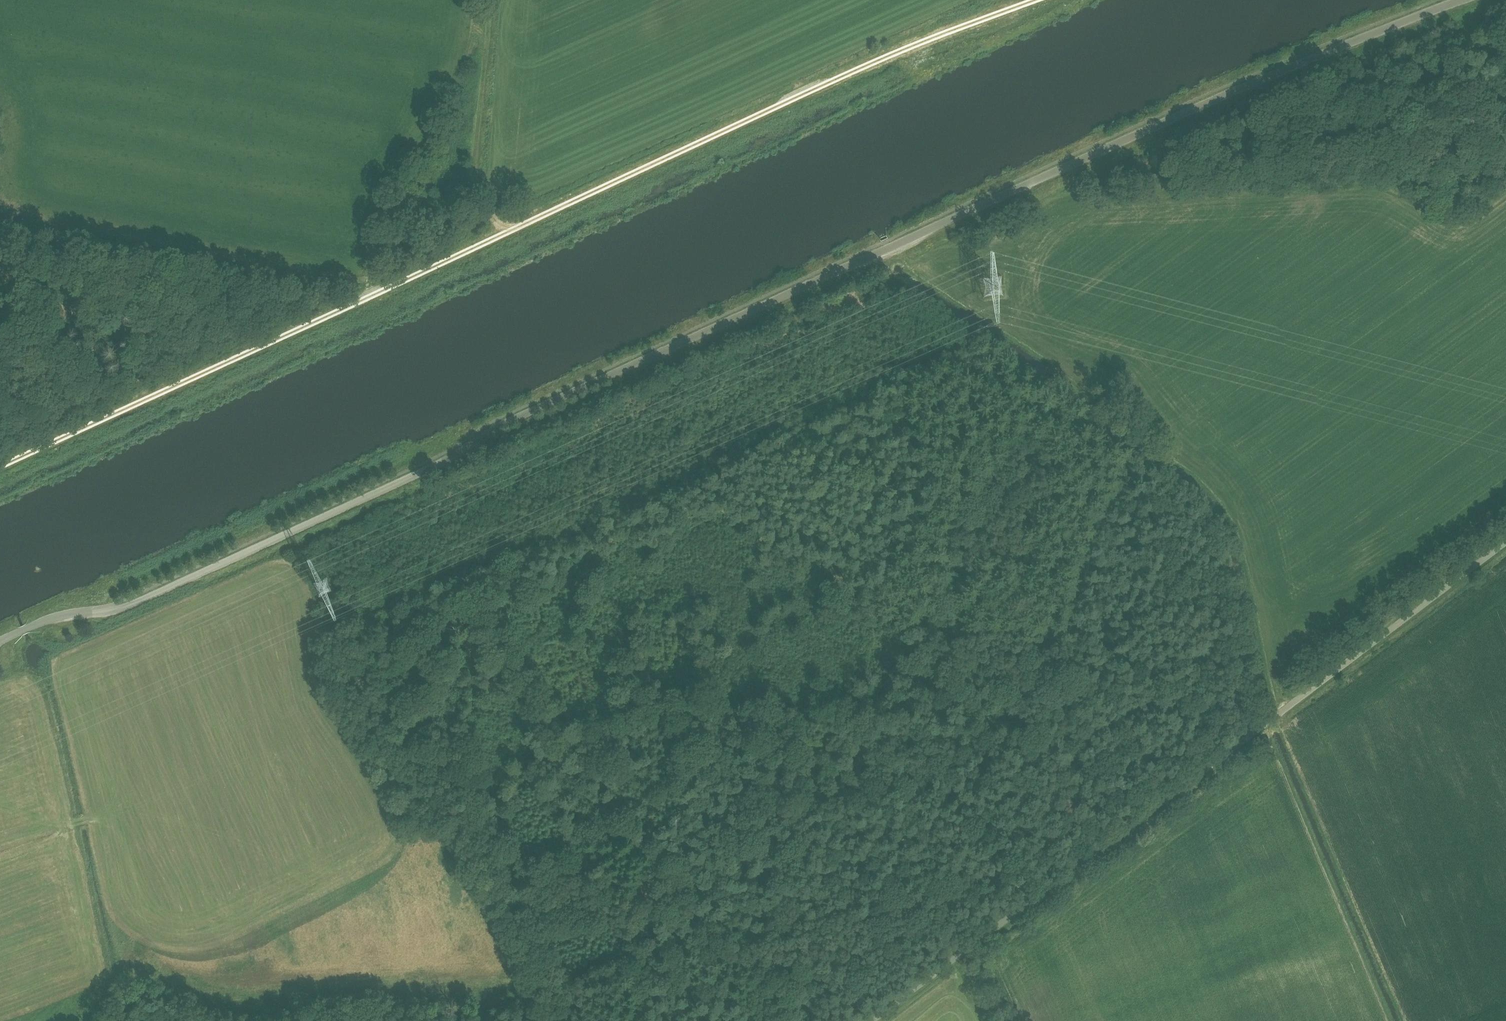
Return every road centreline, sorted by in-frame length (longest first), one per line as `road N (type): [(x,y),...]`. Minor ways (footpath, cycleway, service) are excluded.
road 1 (unclassified): [(103,610),(125,609),(458,454),(514,419),(1204,105),(1460,0)]
road 2 (track): [(0,465),(843,77),(992,15),(1053,0)]
road 3 (unclassified): [(872,1020),(1505,542)]
road 4 (track): [(1505,118),(1462,117),(1387,84),(1275,113),(1204,105)]

